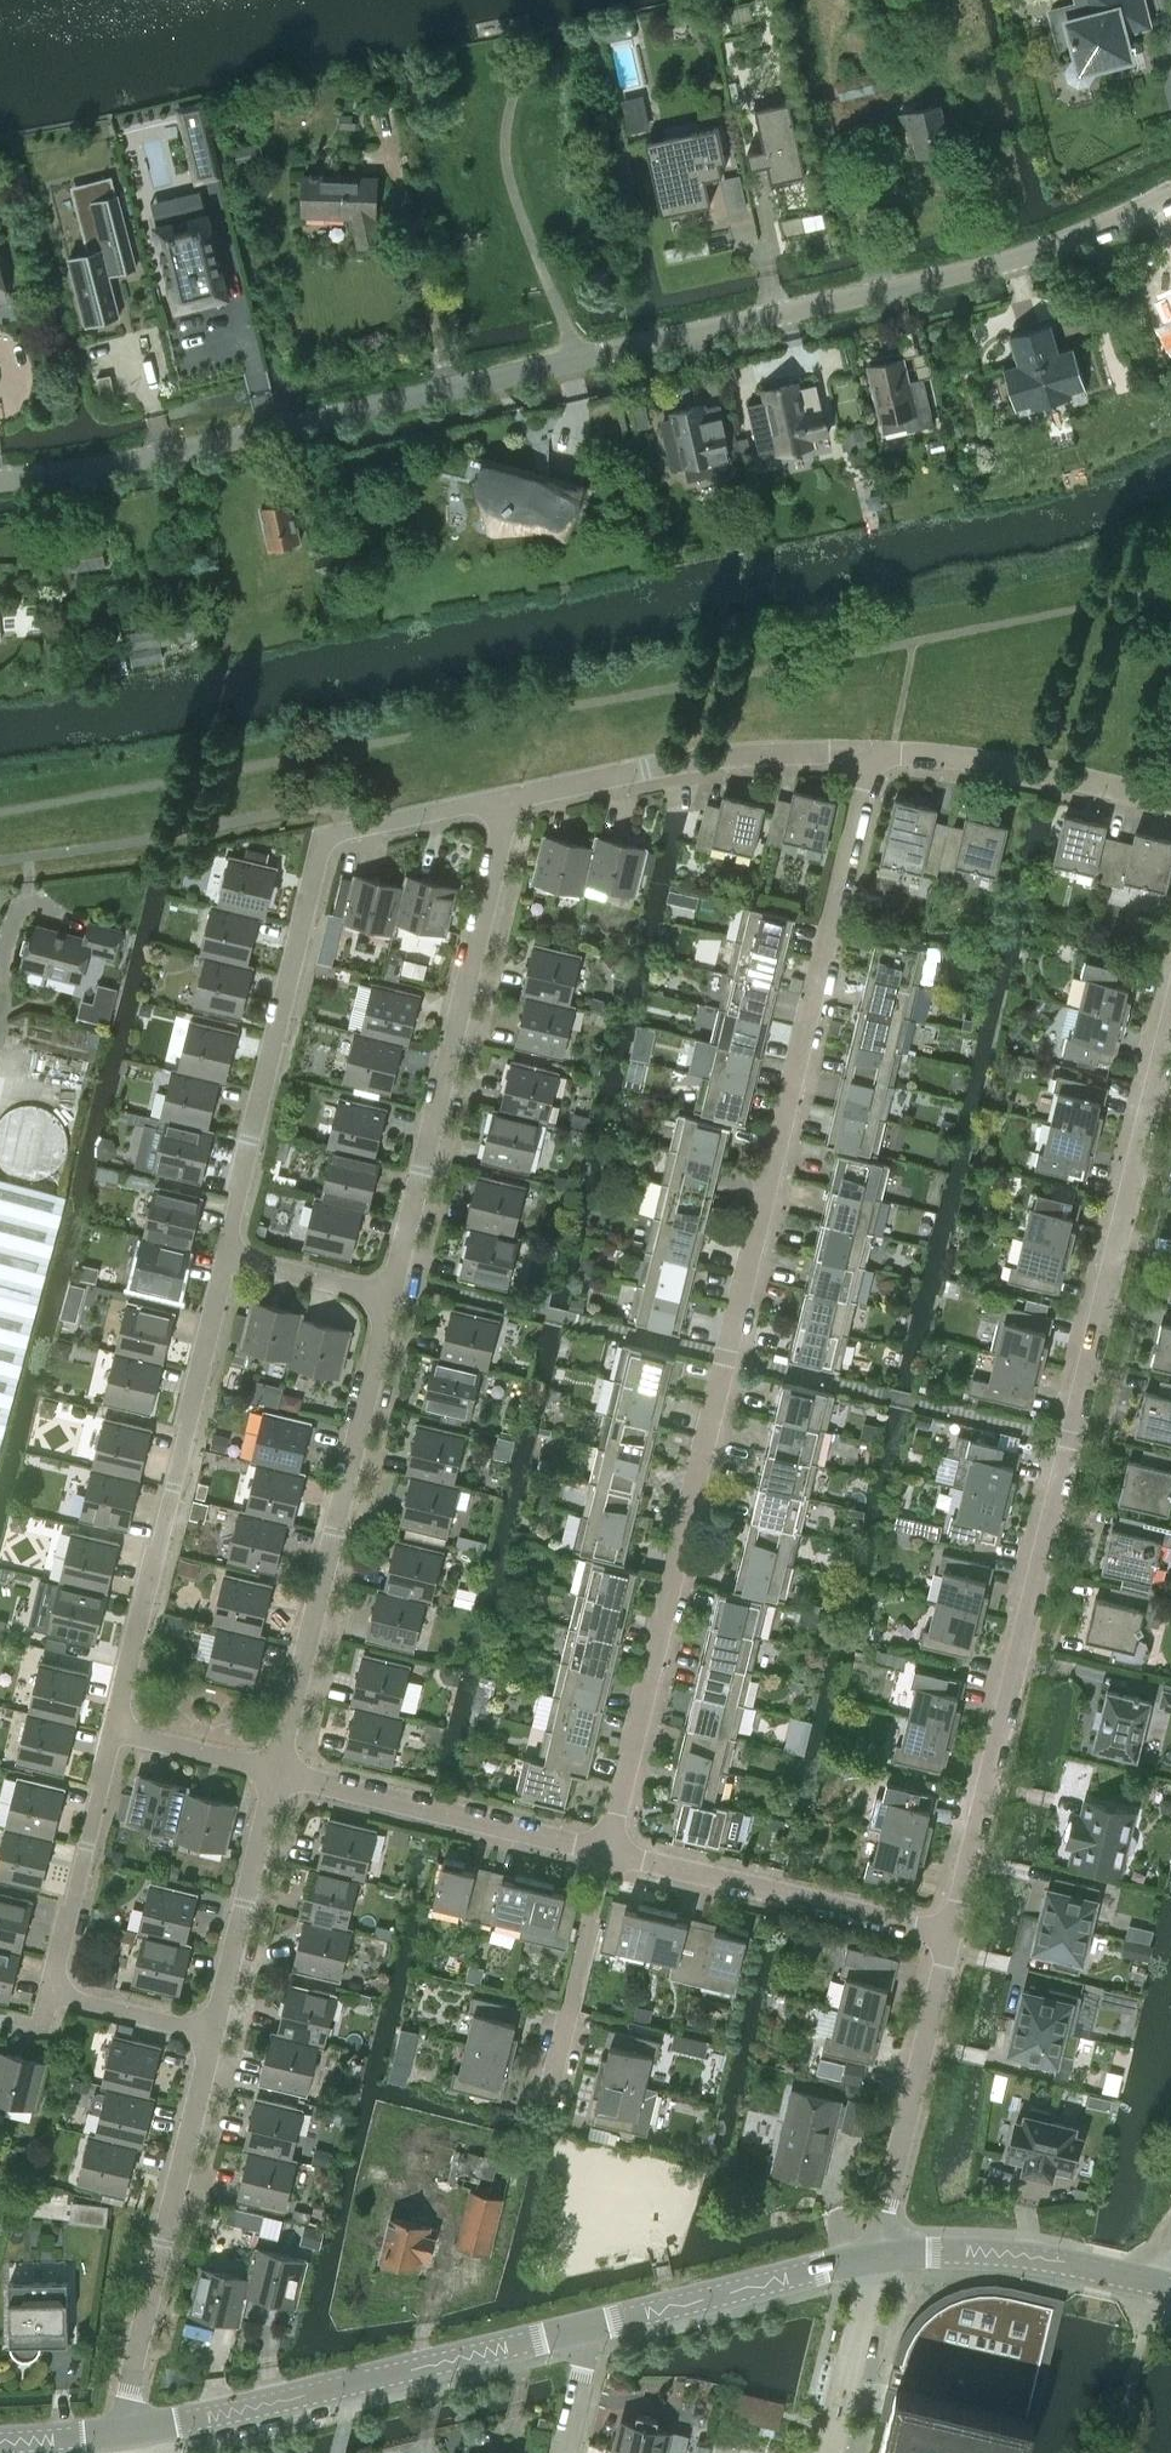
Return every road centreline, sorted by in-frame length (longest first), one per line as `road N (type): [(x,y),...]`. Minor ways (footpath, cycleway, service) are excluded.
road 1 (residential): [(0,483),(78,475),(320,423),(1016,258),(1170,194)]
road 2 (residential): [(609,1852),(879,752)]
road 3 (residential): [(951,1932),(1170,1012)]
road 4 (residential): [(226,1257),(327,841),(340,828),(509,795)]
road 5 (residential): [(393,1295),(509,795)]
road 6 (residential): [(277,1770),(393,1295)]
road 7 (residential): [(115,1731),(226,1257)]
road 8 (unclassified): [(122,2431),(585,2327)]
road 9 (residential): [(214,2030),(53,1988),(115,1731)]
road 10 (residential): [(122,2431),(214,2030)]
road 11 (residential): [(509,795),(669,764),(879,752)]
road 12 (residential): [(951,1932),(609,1852)]
road 13 (residential): [(609,1852),(277,1770)]
road 14 (residential): [(875,2253),(951,1932)]
road 15 (unclassified): [(585,2327),(875,2253)]
road 16 (residential): [(879,752),(1047,772),(1170,799)]
road 17 (unclassified): [(875,2253),(1021,2255),(1155,2282)]
road 18 (residential): [(214,2030),(277,1770)]
road 19 (residential): [(550,2088),(609,1852)]
road 20 (residential): [(393,1295),(226,1257)]
road 21 (residential): [(277,1770),(115,1731)]
road 22 (residential): [(567,2452),(585,2369),(585,2327)]
road 23 (unclassified): [(0,2444),(122,2431)]

